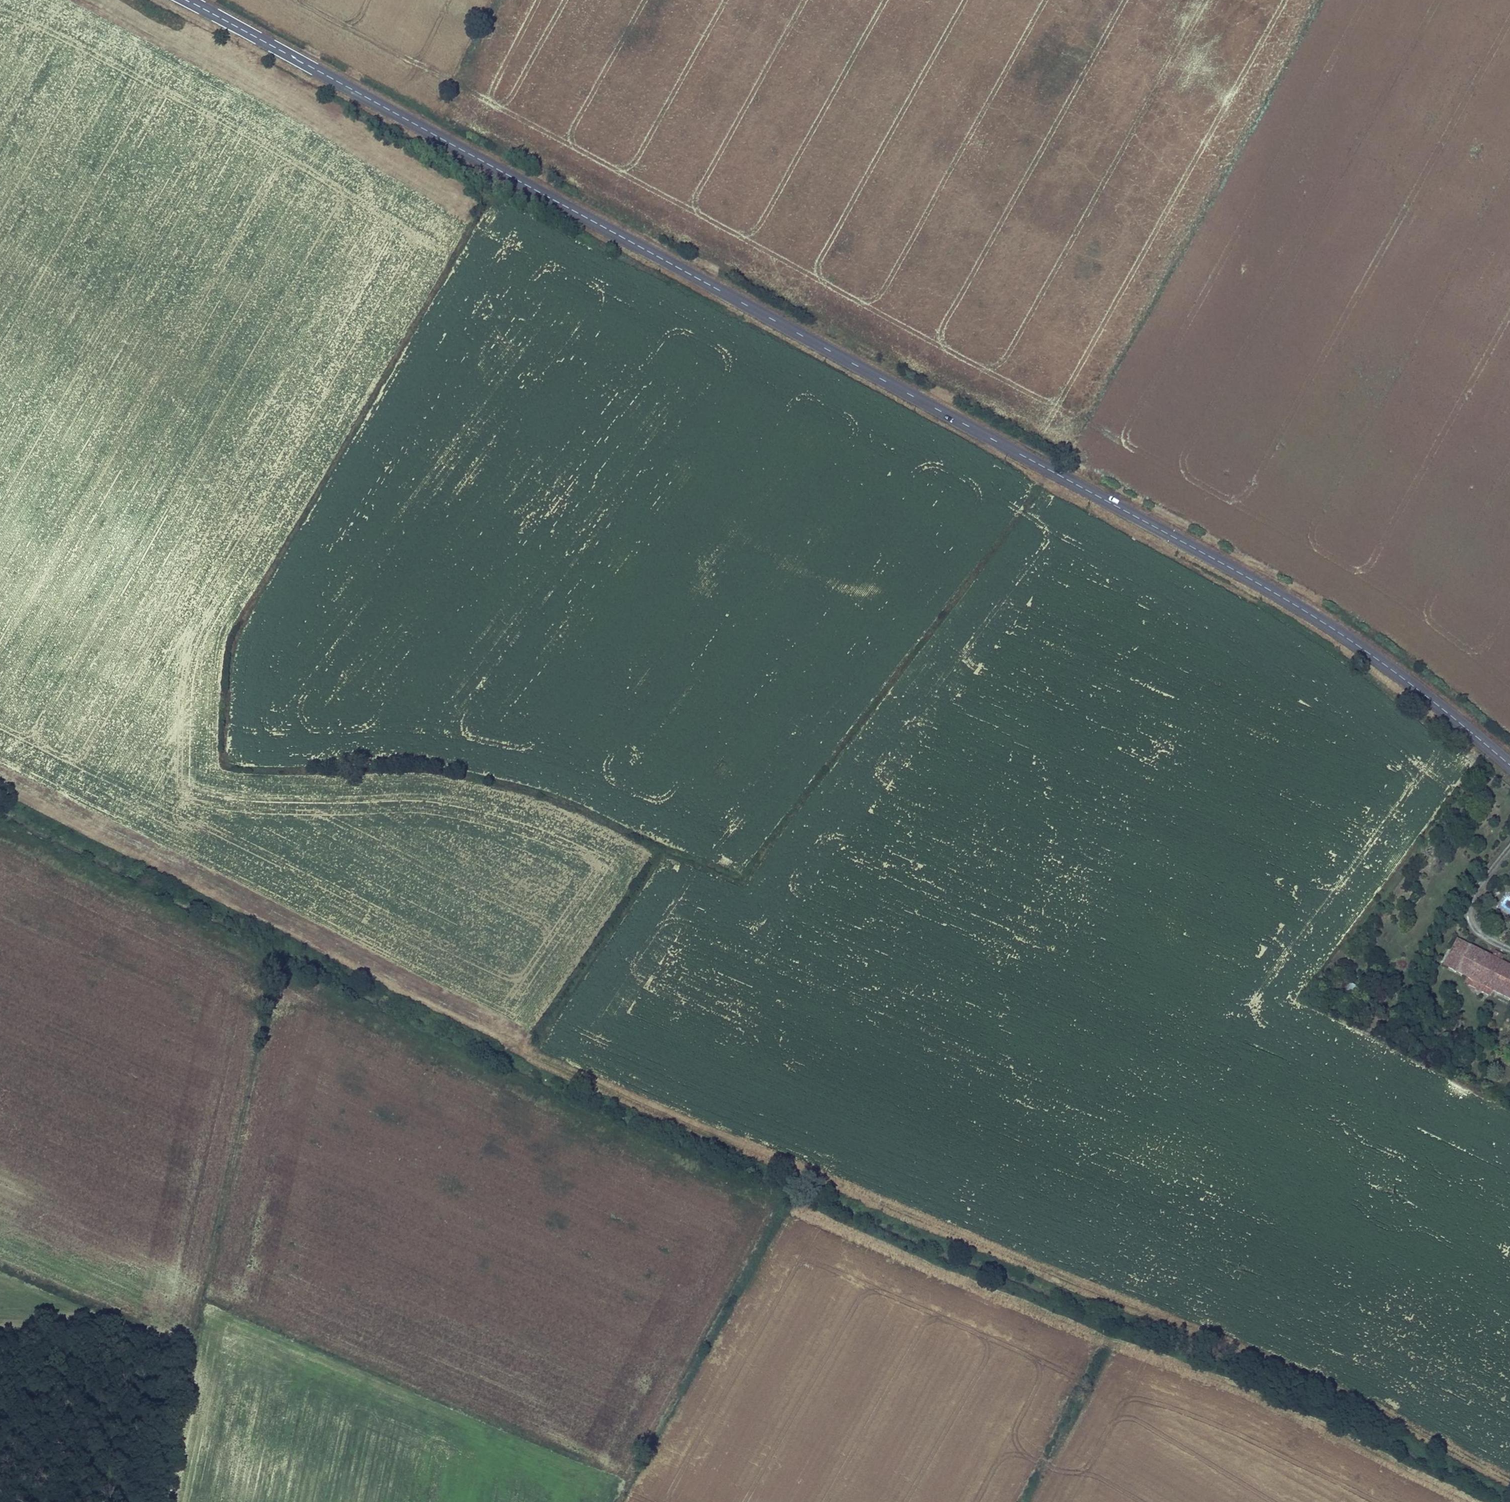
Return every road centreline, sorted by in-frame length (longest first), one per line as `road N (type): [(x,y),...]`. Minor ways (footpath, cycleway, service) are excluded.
road 1 (tertiary): [(190,0),(1313,613),(1509,763)]

